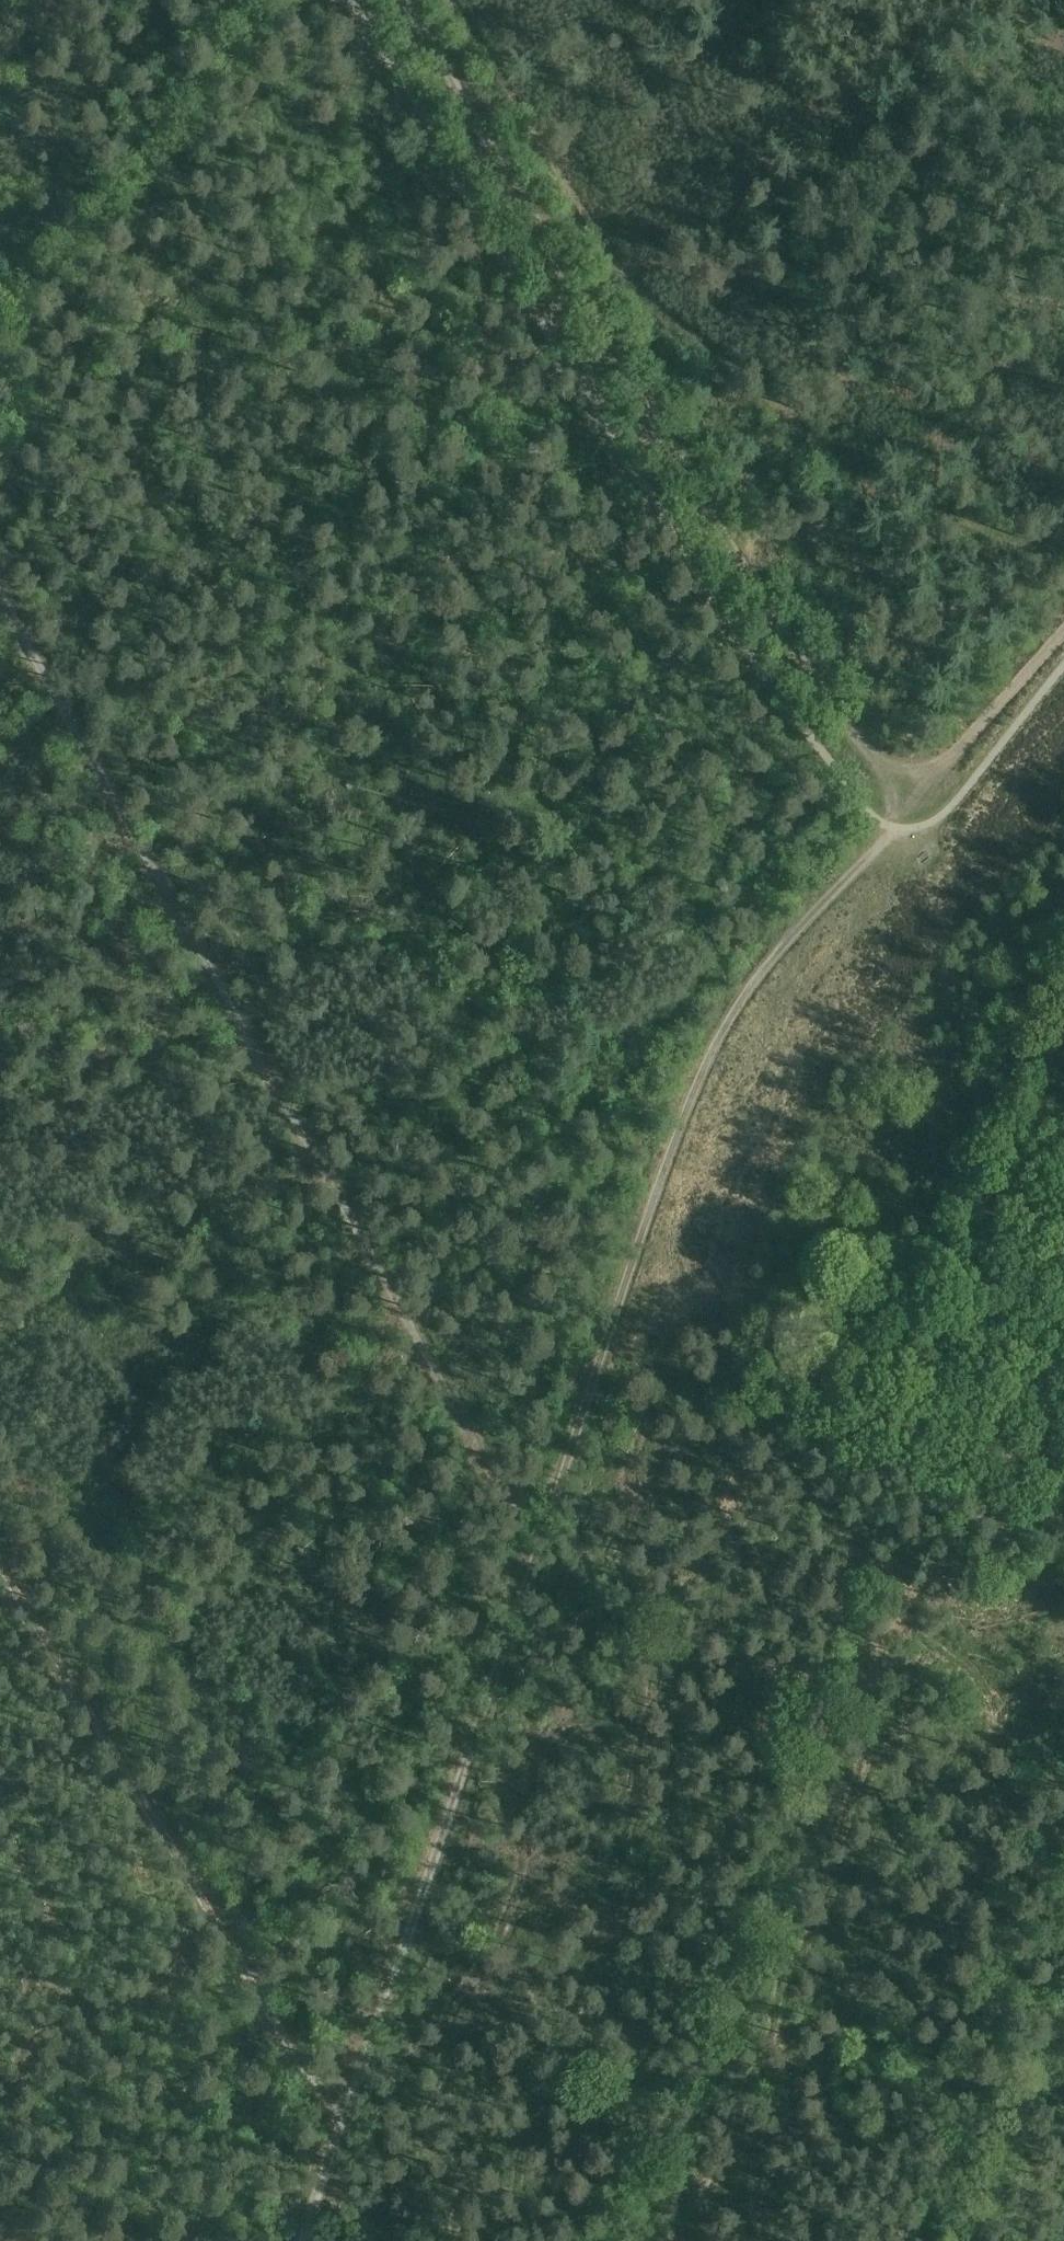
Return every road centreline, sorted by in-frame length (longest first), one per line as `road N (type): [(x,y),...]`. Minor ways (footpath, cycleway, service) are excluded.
road 1 (track): [(0,594),(491,1469),(542,1541)]
road 2 (track): [(932,775),(891,768),(825,694),(402,0)]
road 3 (track): [(542,1541),(636,1248),(727,1023),(762,971),(894,833),(932,775)]
road 4 (track): [(339,2121),(542,1541)]
road 5 (track): [(1063,631),(932,775)]
road 6 (track): [(298,2240),(339,2121)]

